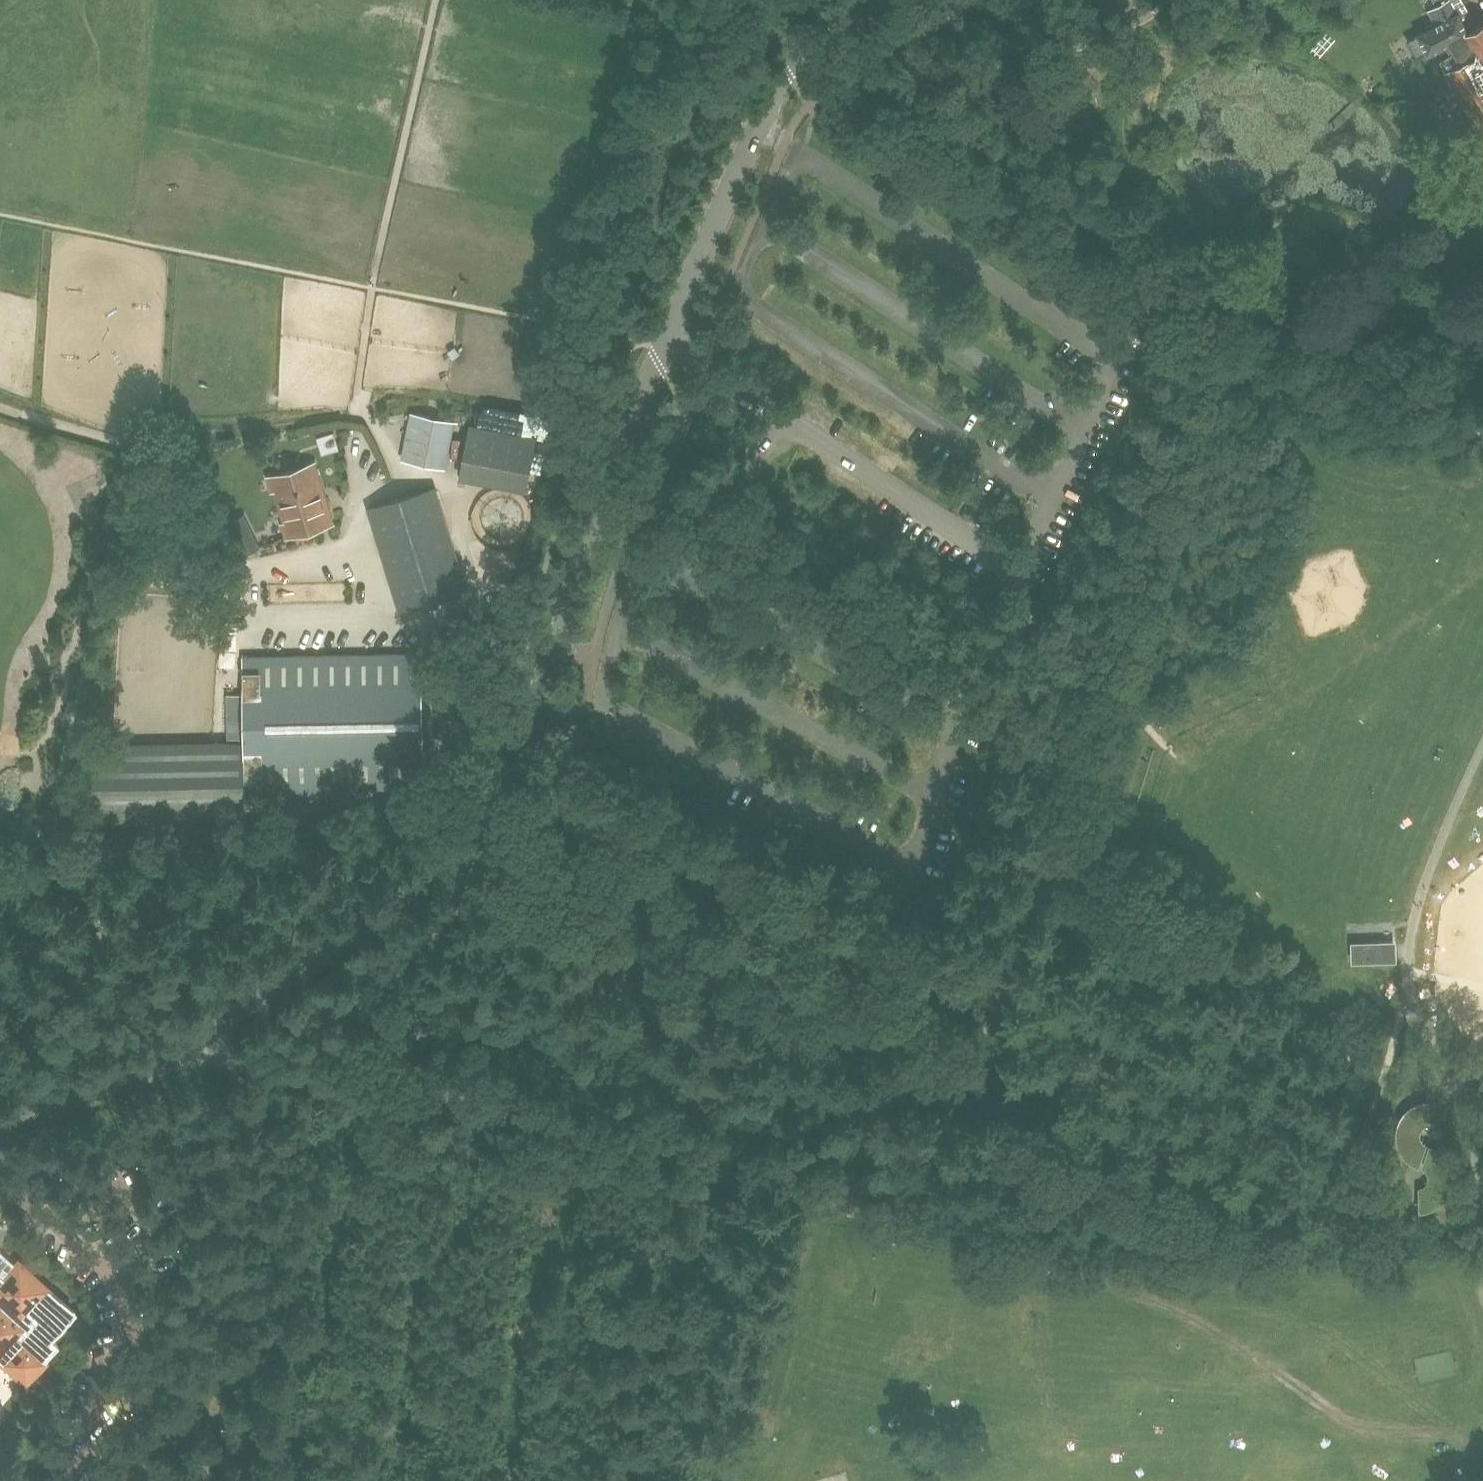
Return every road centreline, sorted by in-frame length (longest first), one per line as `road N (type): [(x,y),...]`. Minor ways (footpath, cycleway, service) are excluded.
road 1 (unclassified): [(0,1112),(129,1077),(190,1051),(492,821),(581,550),(661,350),(762,126),(818,42),(889,14),(1079,12),(1114,0)]
road 2 (track): [(294,1070),(383,1077),(516,1112),(670,1154),(704,1178),(821,1210)]
road 3 (track): [(438,0),(352,416)]
road 4 (track): [(352,416),(370,420),(400,474),(452,485),(480,583),(453,639)]

